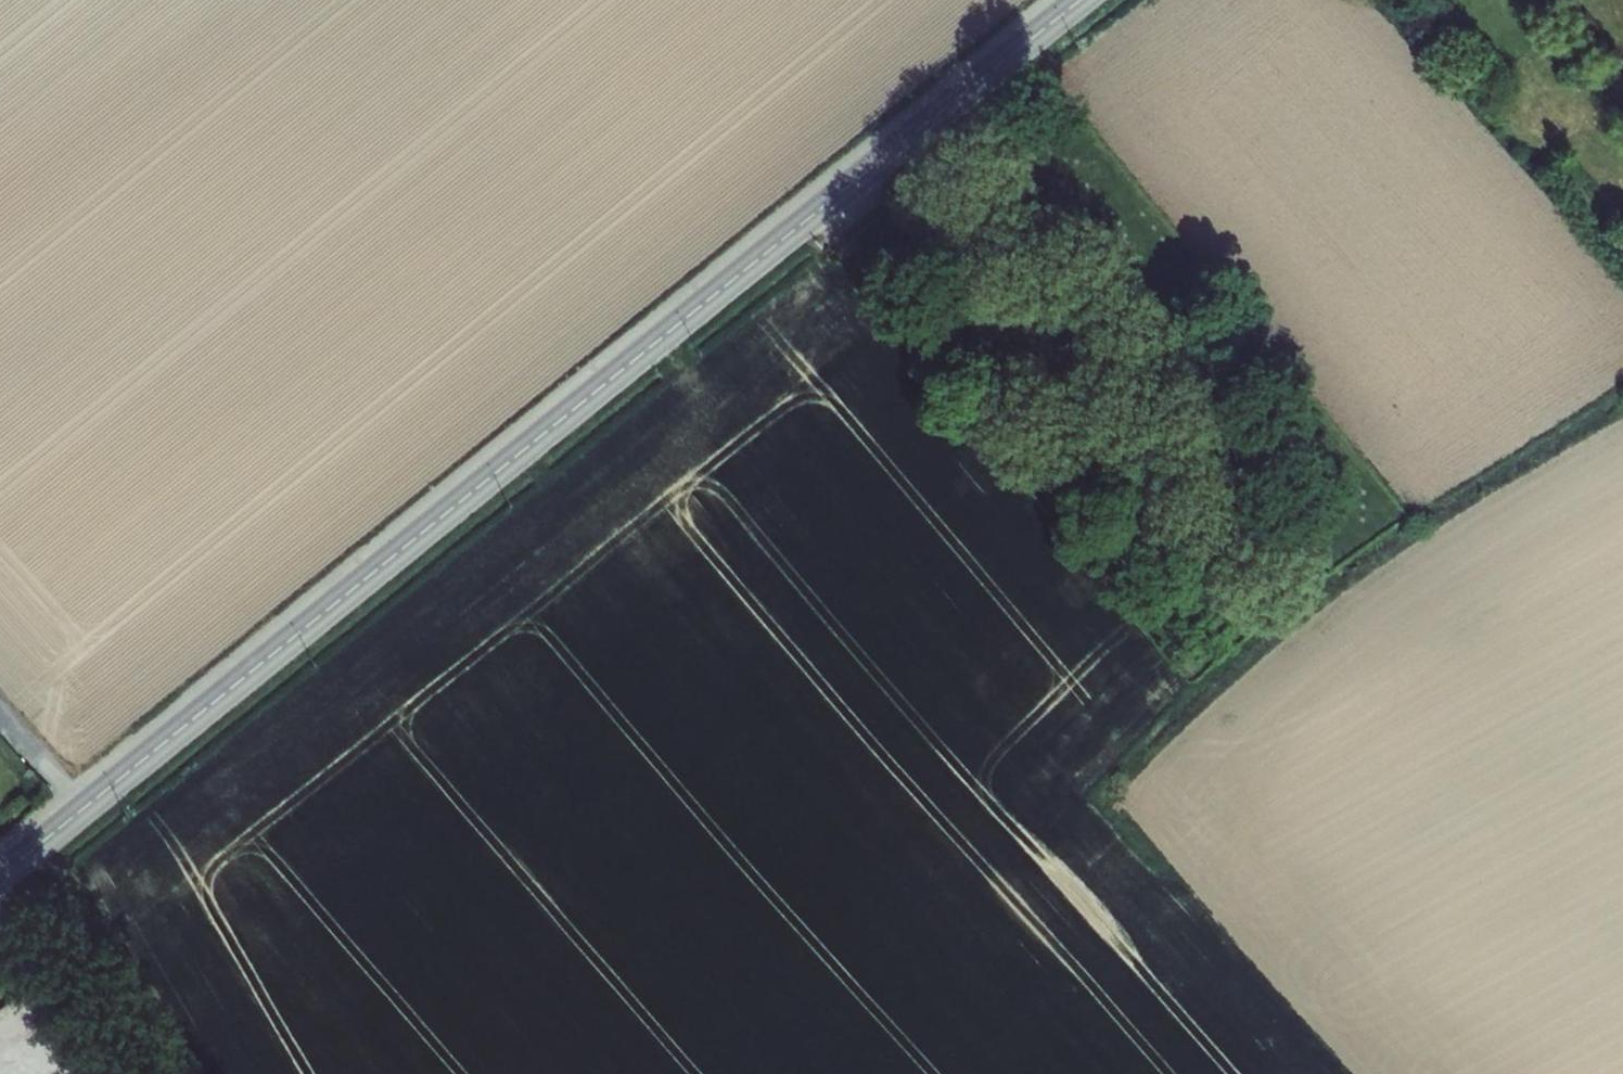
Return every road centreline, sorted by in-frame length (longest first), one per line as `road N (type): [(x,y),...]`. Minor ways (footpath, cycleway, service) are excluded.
road 1 (secondary): [(1078,0),(0,874)]

